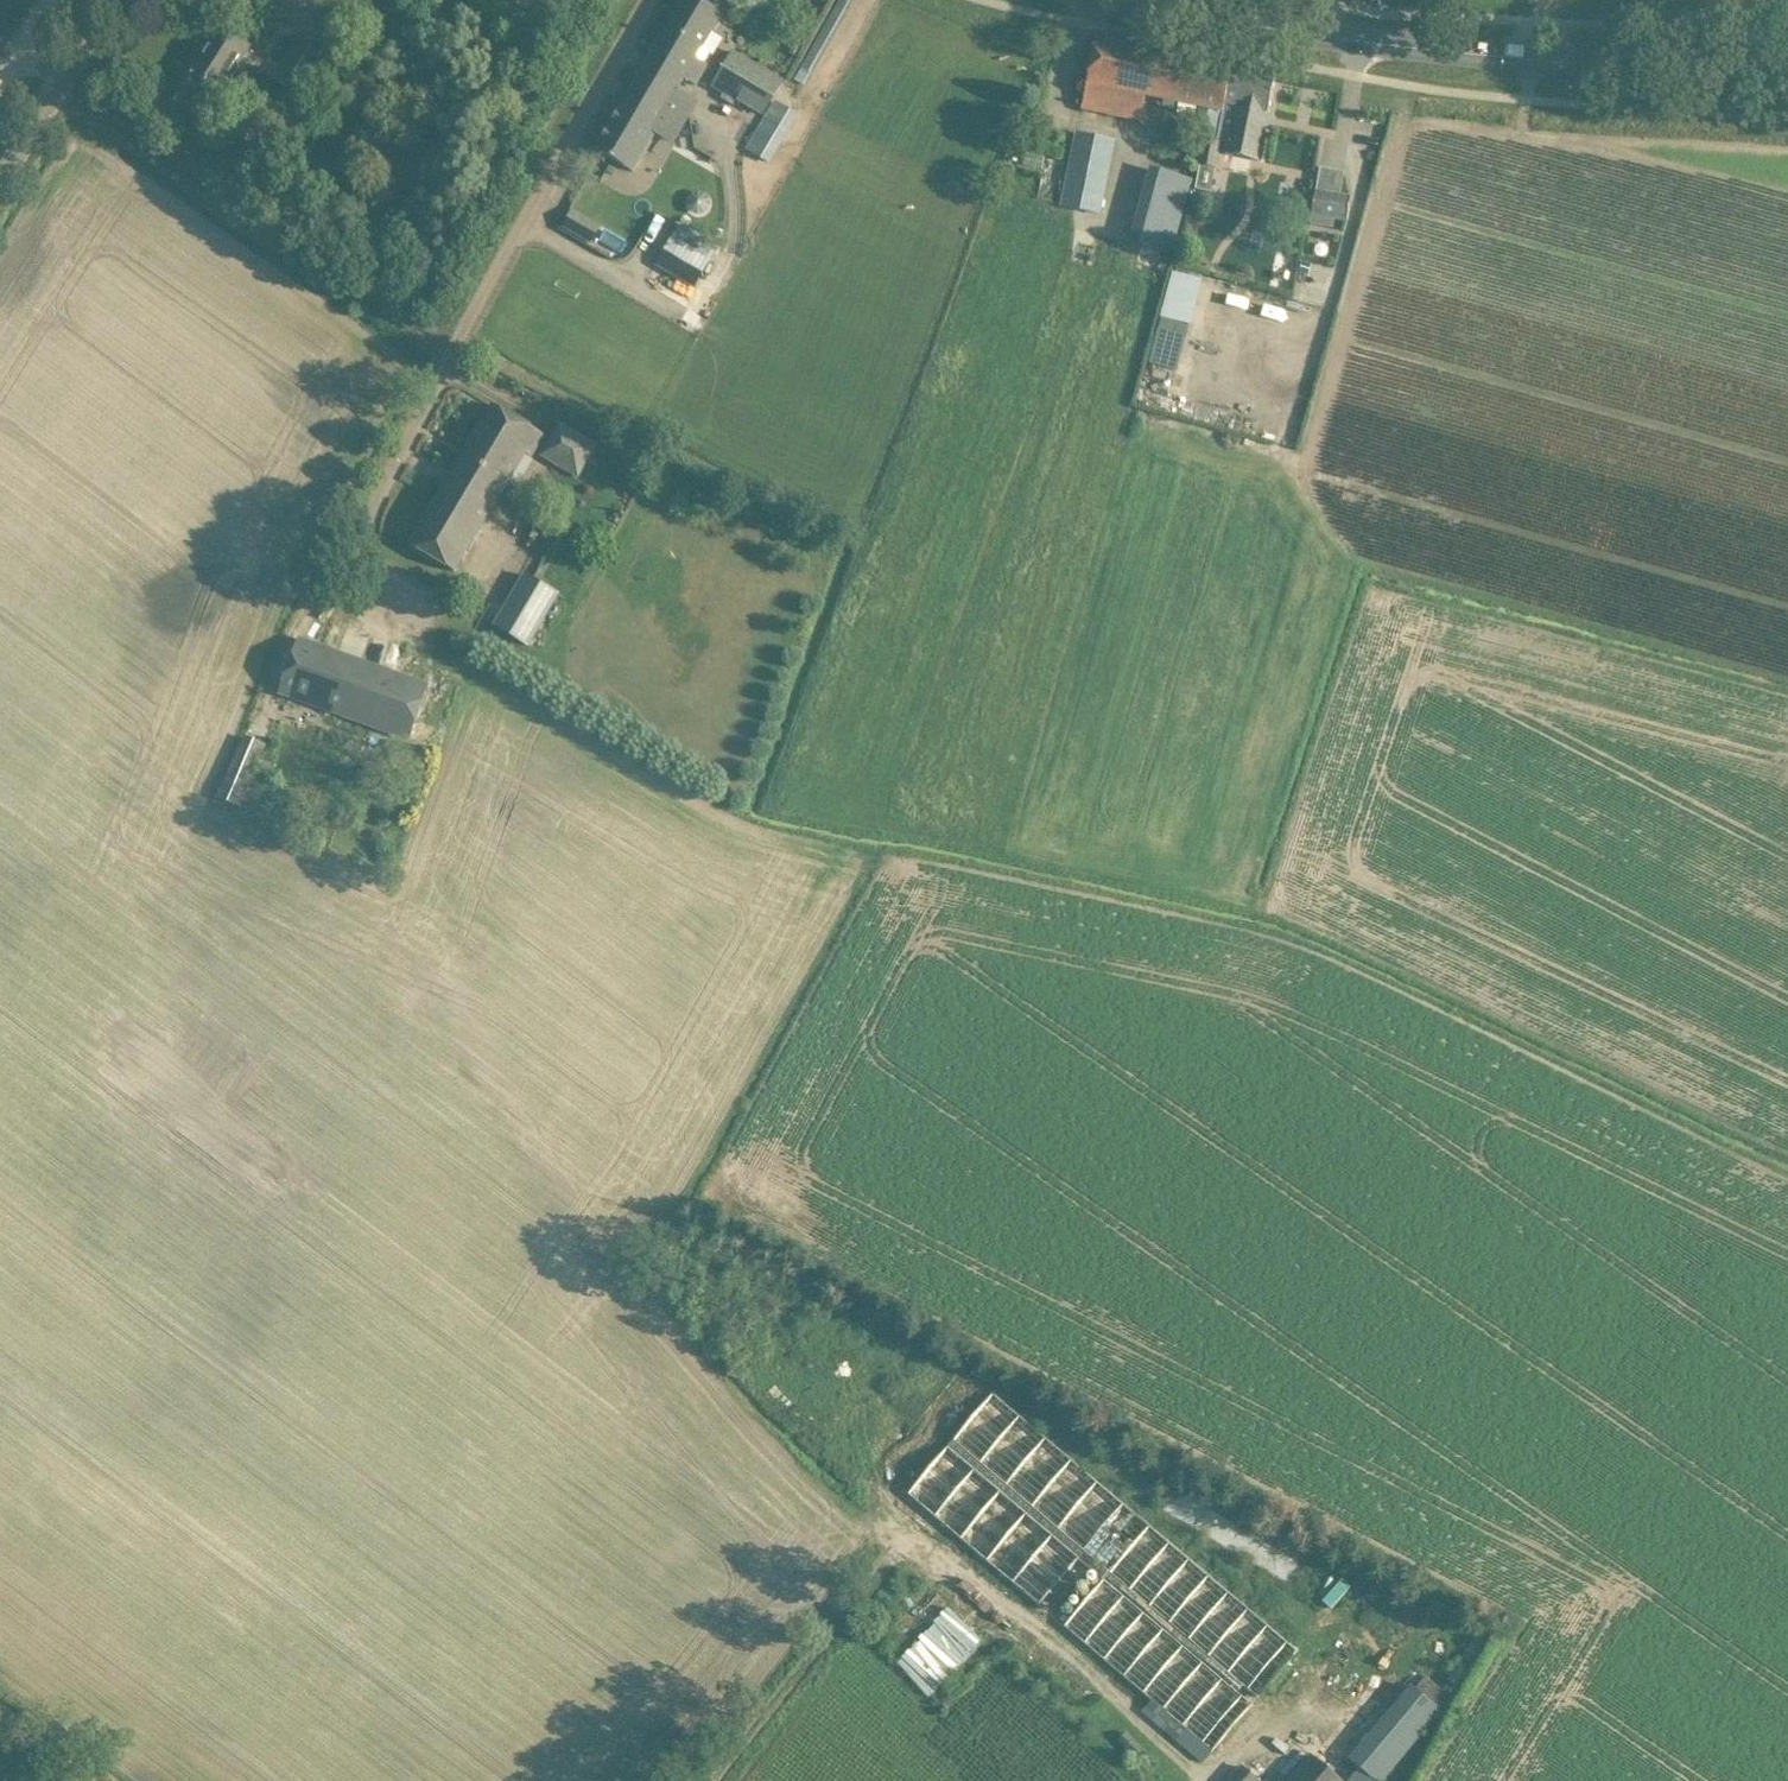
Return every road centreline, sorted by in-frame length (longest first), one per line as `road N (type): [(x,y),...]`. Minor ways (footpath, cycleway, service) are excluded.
road 1 (track): [(1200,1780),(904,1521),(710,1780)]
road 2 (tertiary): [(1787,73),(1426,53),(1109,0)]
road 3 (unclassified): [(451,357),(655,0)]
road 4 (track): [(443,622),(347,576),(451,357)]
road 5 (unclassified): [(0,189),(119,0)]

